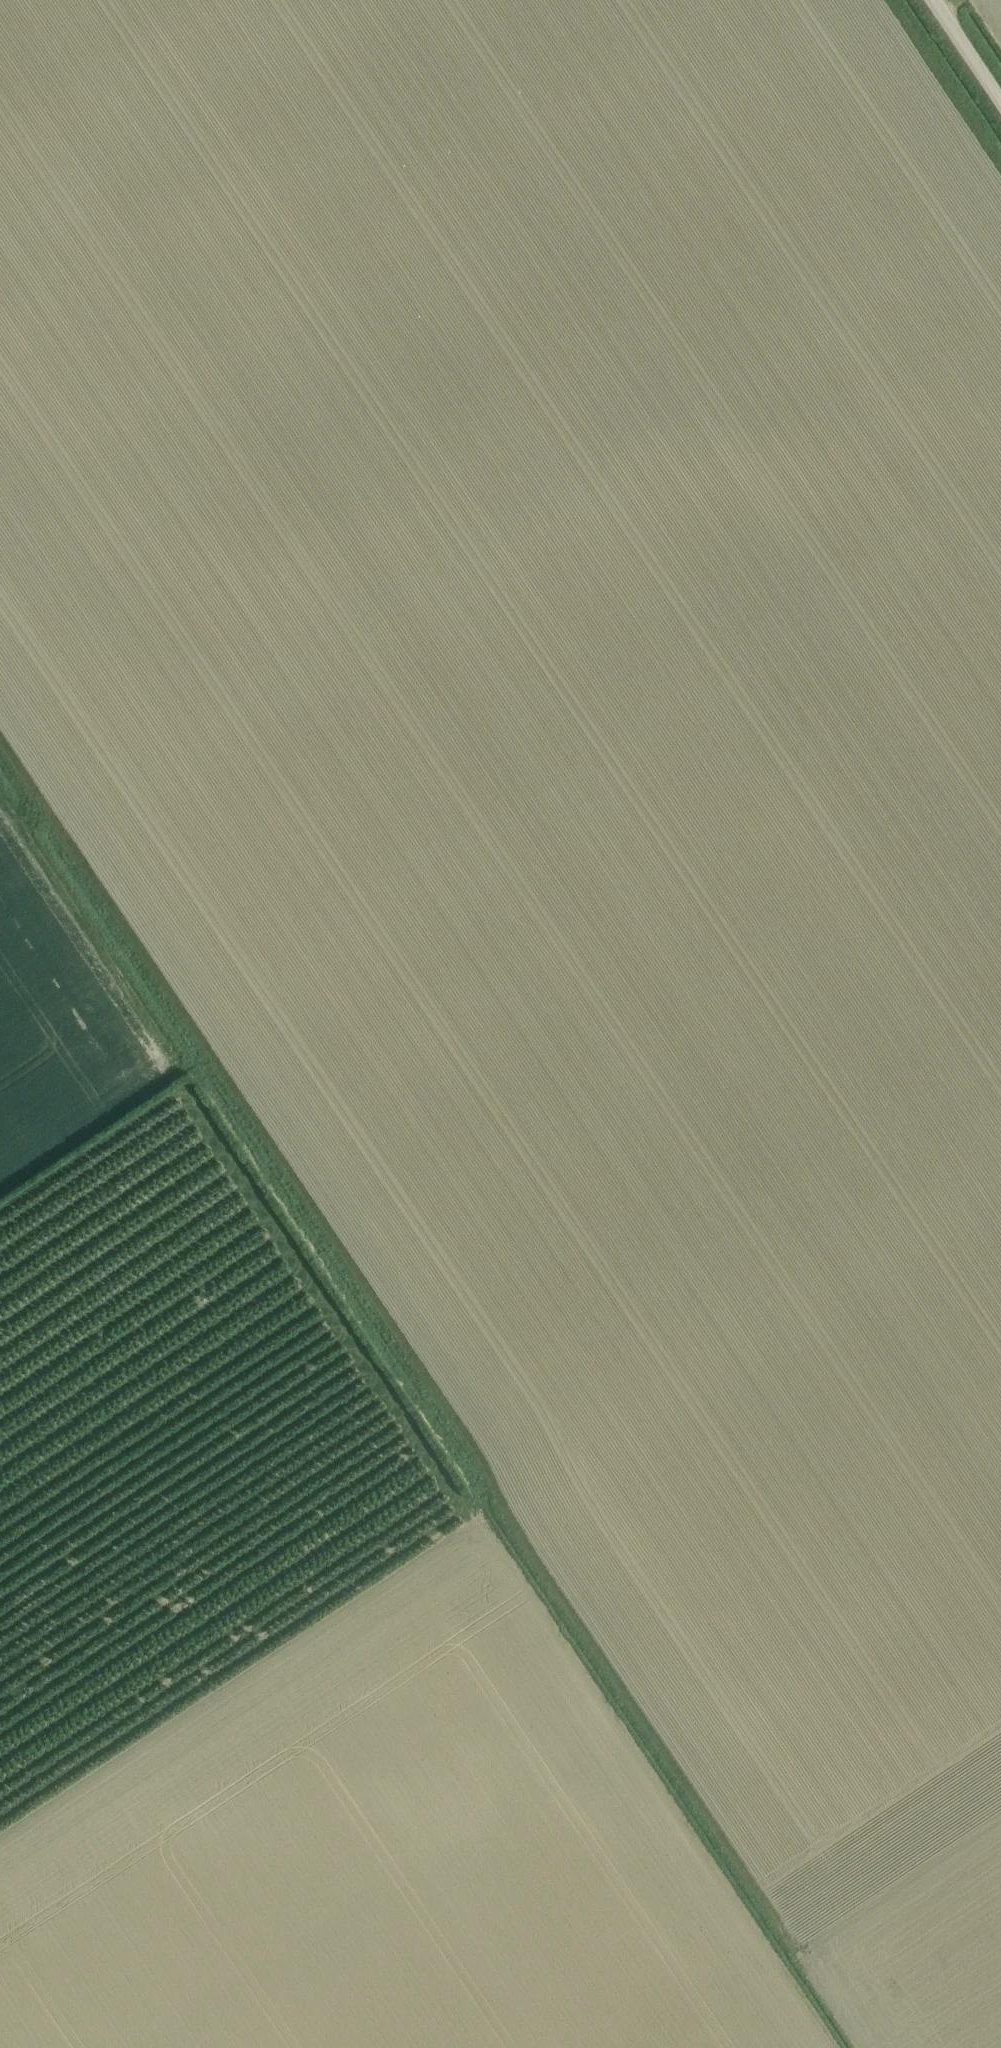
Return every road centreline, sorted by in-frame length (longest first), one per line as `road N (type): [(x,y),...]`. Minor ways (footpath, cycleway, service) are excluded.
road 1 (unclassified): [(1000,103),(932,0)]

